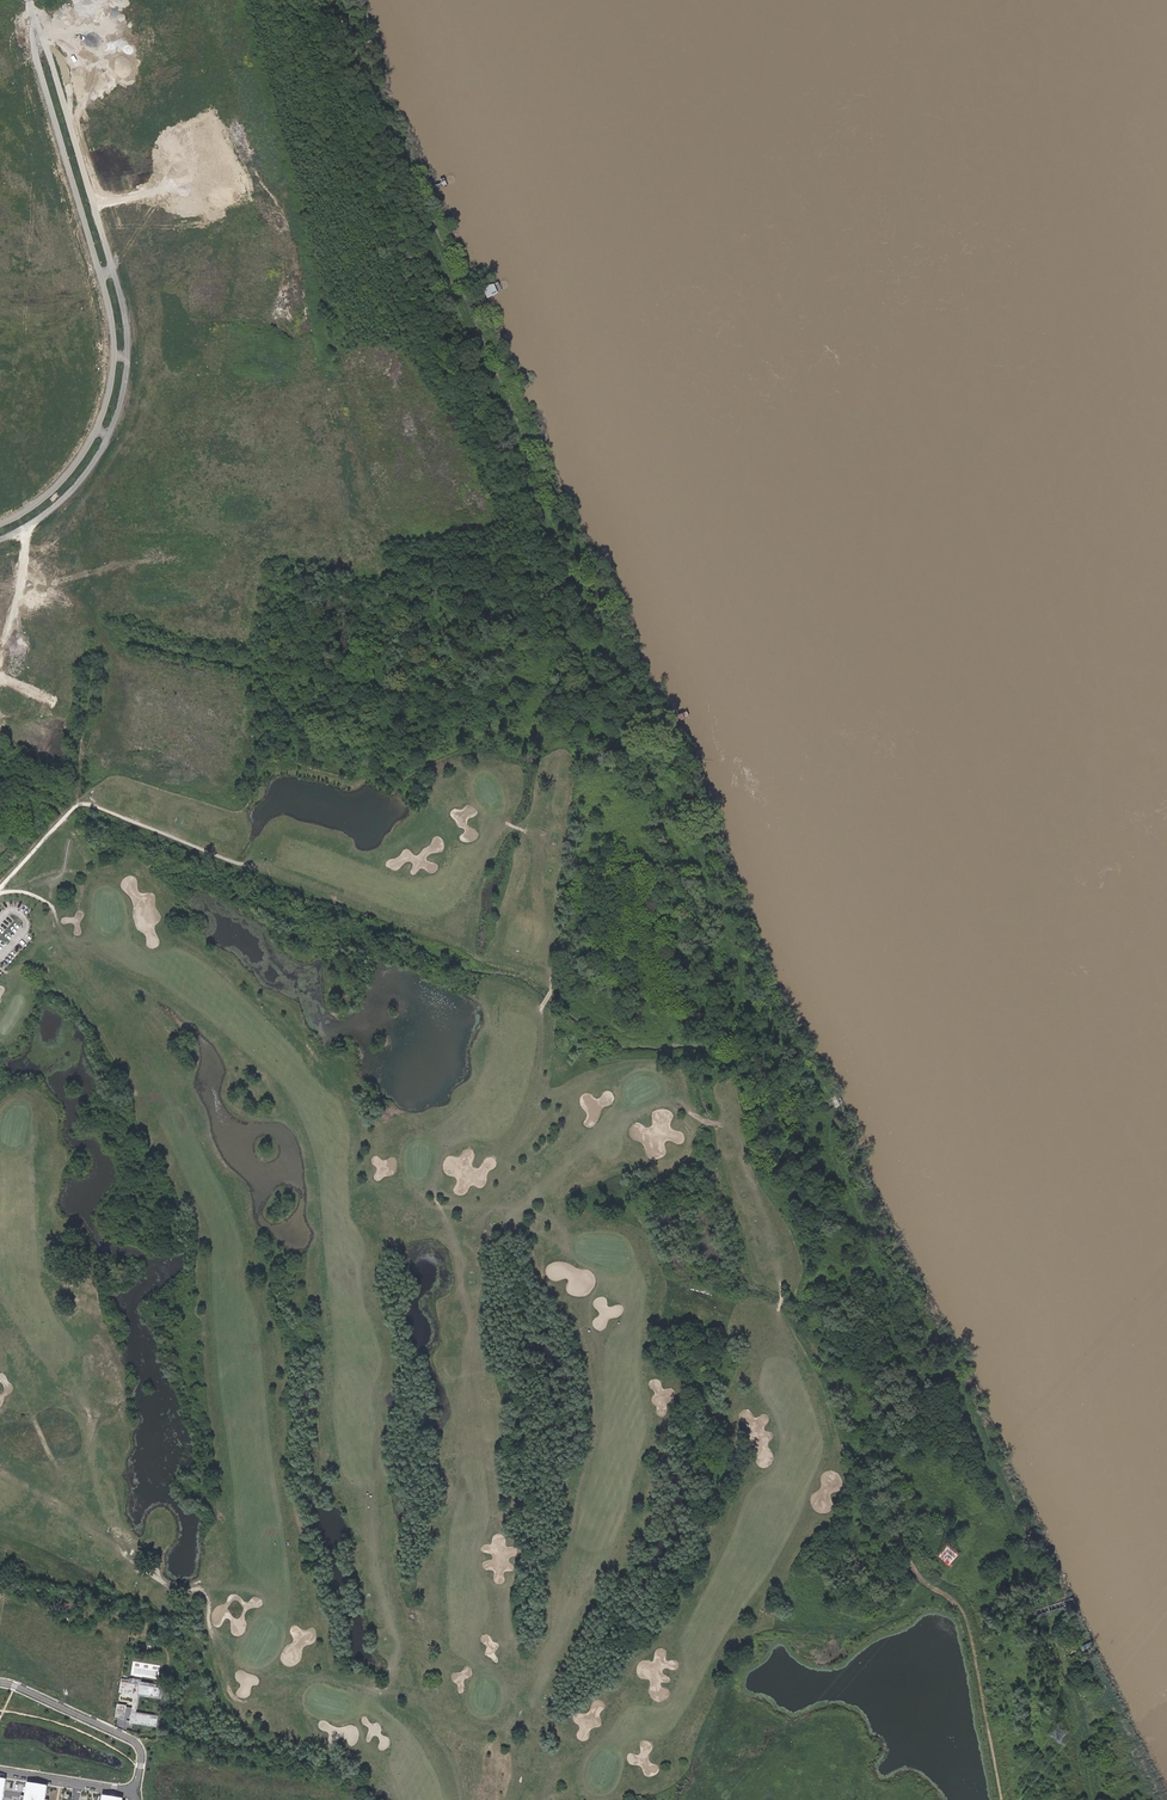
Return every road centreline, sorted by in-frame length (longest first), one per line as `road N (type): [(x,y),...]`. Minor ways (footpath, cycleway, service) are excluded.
road 1 (unknown): [(0,539),(39,518),(86,474),(116,419),(127,375),(119,289),(47,49),(36,37),(34,53),(110,313),(115,355),(105,407),(83,454),(50,492),(0,525)]
road 2 (residential): [(130,1791),(141,1757),(133,1741),(0,1682)]
road 3 (residential): [(130,1791),(0,1770)]

